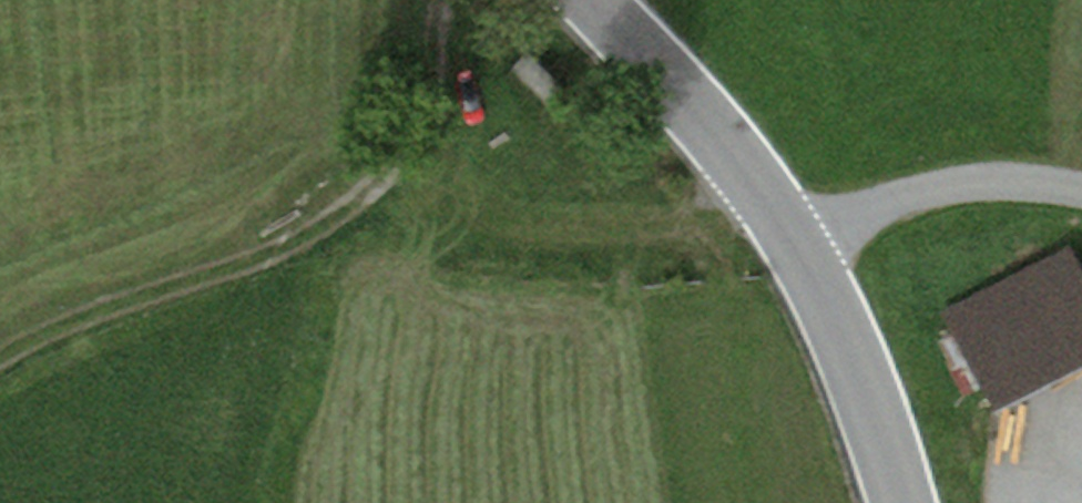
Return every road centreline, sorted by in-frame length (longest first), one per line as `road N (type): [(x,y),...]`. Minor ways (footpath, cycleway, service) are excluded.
road 1 (track): [(436,0),(417,109),(374,180),(285,245),(0,356)]
road 2 (tertiary): [(887,502),(788,232),(581,0)]
road 3 (track): [(769,209),(531,229),(483,217),(386,162)]

